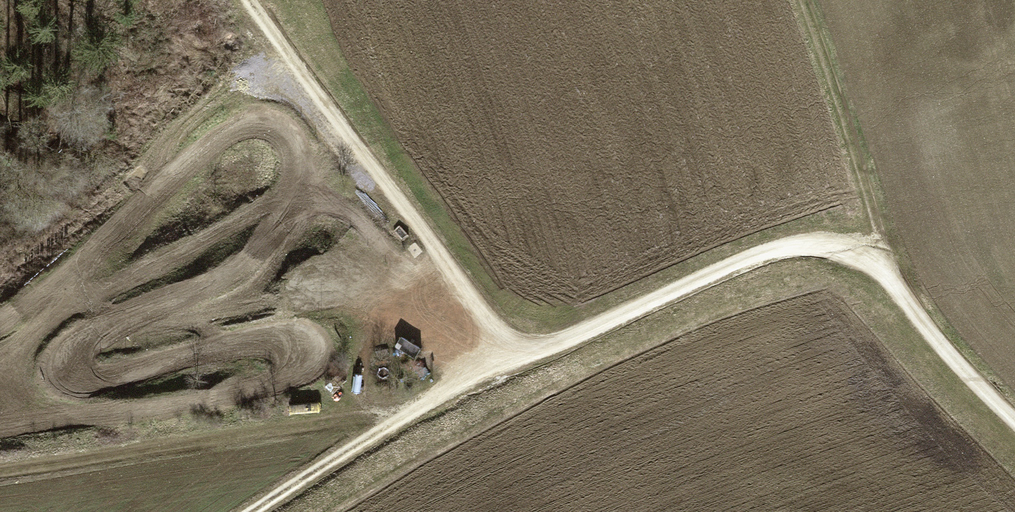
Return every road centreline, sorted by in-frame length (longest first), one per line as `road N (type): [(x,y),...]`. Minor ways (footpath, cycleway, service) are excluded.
road 1 (track): [(258,511),(348,449),(527,359),(838,221),(1014,398)]
road 2 (track): [(527,359),(259,0)]
road 3 (track): [(797,0),(887,270)]

